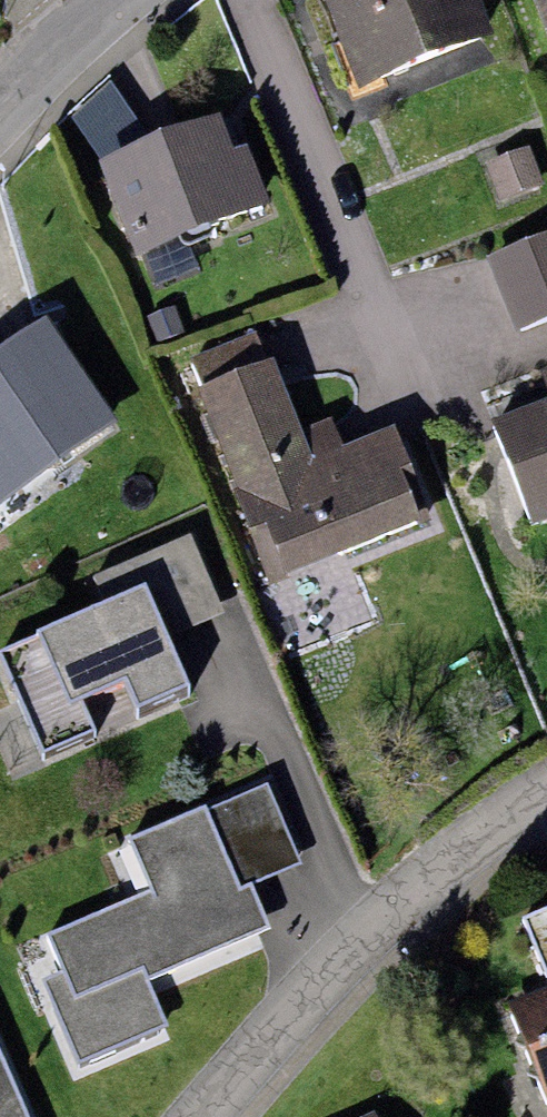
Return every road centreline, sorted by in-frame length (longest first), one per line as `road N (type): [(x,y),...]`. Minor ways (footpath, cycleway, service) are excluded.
road 1 (residential): [(216,1116),(368,945),(468,851),(546,796)]
road 2 (residential): [(440,343),(396,355),(250,0)]
road 3 (residential): [(121,0),(0,102)]

